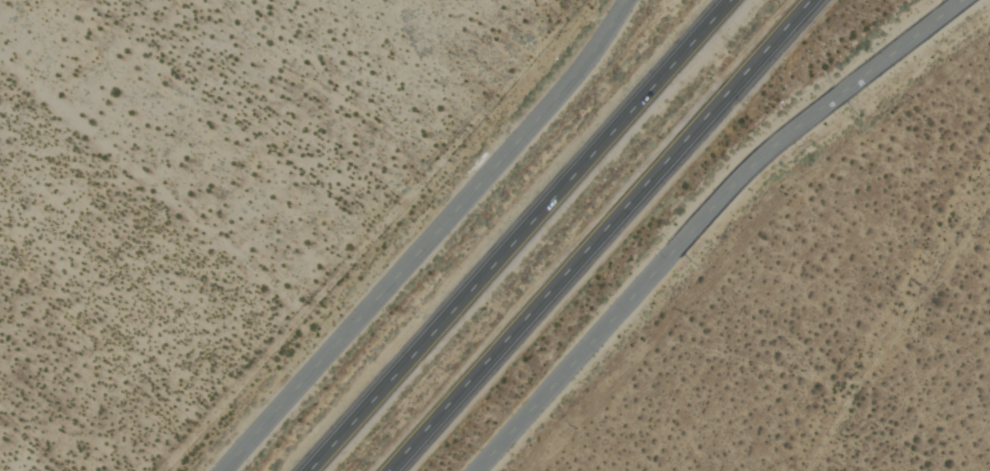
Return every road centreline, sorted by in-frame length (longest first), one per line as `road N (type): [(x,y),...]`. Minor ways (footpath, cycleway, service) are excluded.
road 1 (residential): [(477,470),(772,147),(962,0)]
road 2 (trunk): [(732,0),(311,470)]
road 3 (trunk): [(390,470),(811,0)]
road 4 (residential): [(627,0),(563,91),(224,470)]

